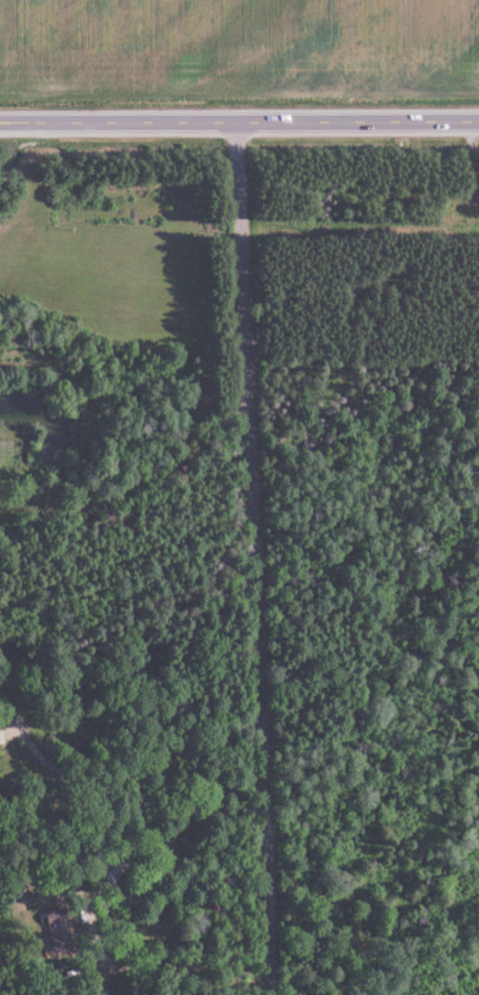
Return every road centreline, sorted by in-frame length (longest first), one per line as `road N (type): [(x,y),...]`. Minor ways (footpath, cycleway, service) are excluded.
road 1 (residential): [(278,994),(238,123)]
road 2 (secondary): [(0,123),(478,122)]
road 3 (residential): [(251,370),(141,492),(0,538)]

